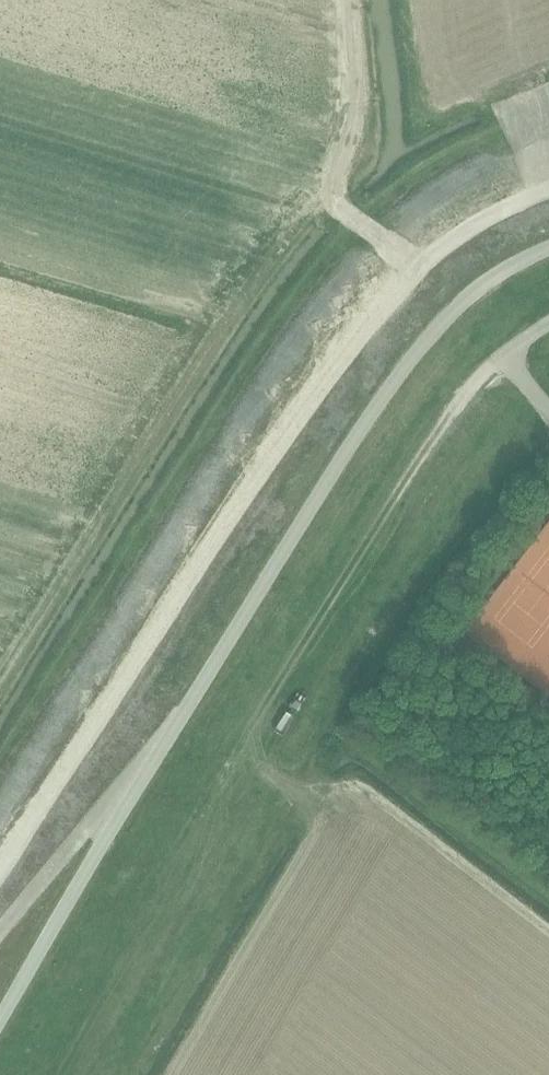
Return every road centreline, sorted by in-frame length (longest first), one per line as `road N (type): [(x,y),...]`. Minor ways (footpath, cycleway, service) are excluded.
road 1 (tertiary): [(0,1021),(384,395),(455,310),(548,249)]
road 2 (track): [(548,190),(470,228),(424,266),(335,202),(361,148),(356,0)]
road 3 (track): [(338,594),(243,750),(320,809)]
road 4 (track): [(166,741),(117,780),(0,928)]

